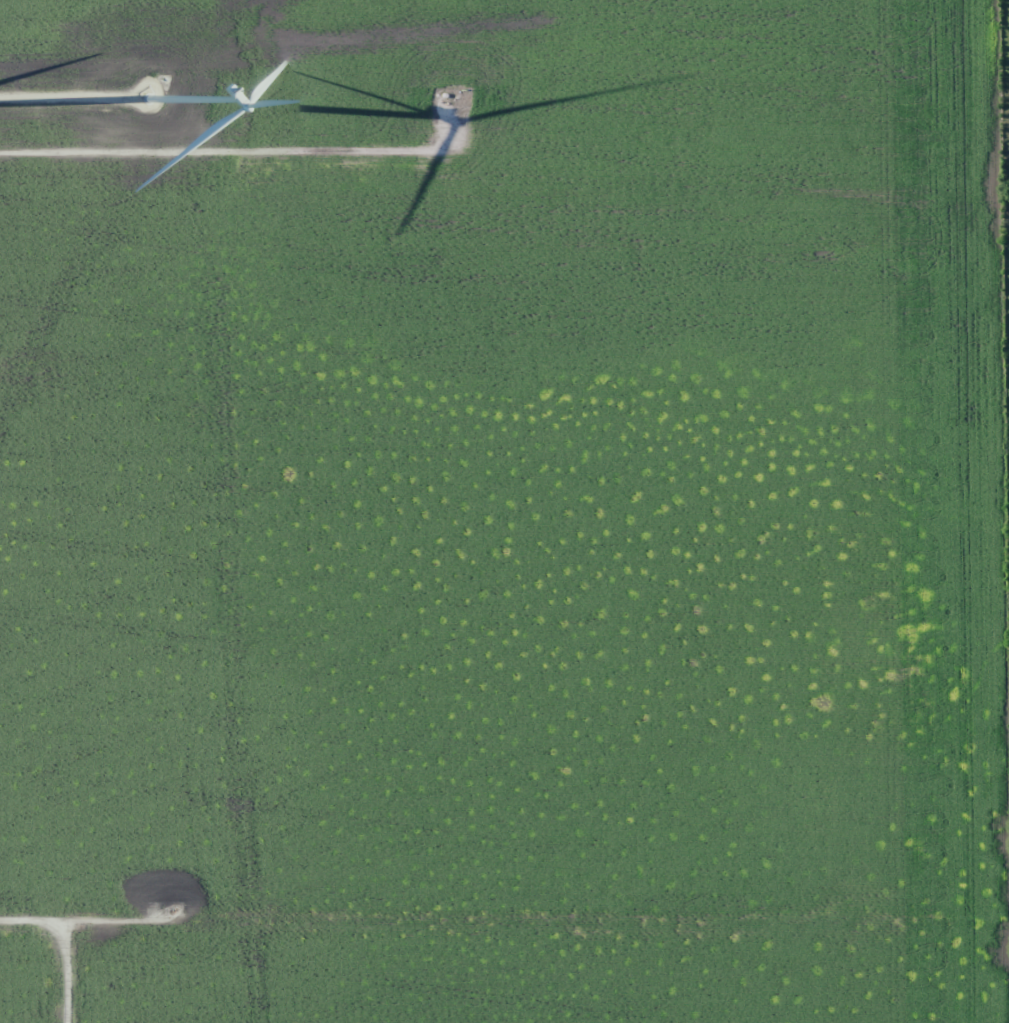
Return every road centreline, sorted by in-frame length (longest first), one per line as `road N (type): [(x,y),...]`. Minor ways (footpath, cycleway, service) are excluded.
road 1 (residential): [(0,177),(255,179)]

